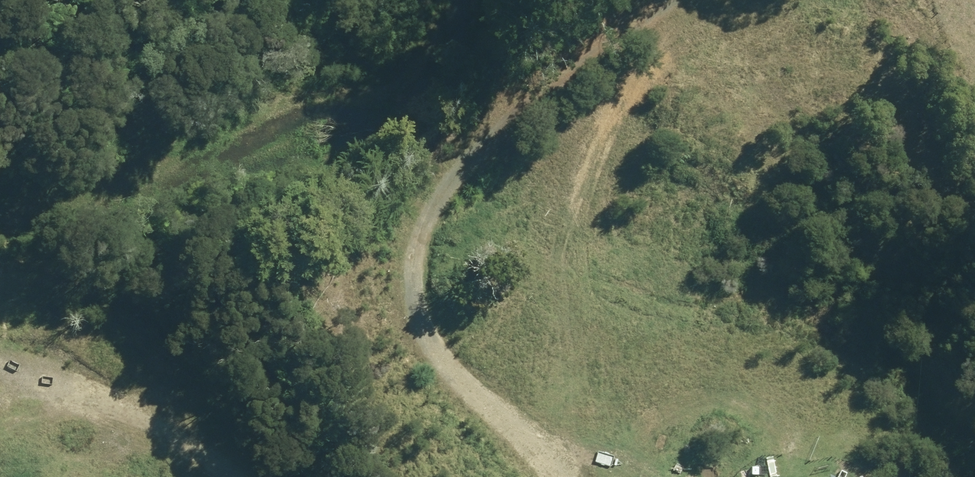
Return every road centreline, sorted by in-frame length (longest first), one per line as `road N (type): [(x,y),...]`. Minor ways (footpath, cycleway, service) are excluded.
road 1 (track): [(533,476),(418,317),(443,193),(509,107),(569,0)]
road 2 (track): [(0,342),(84,367),(232,450),(260,476)]

